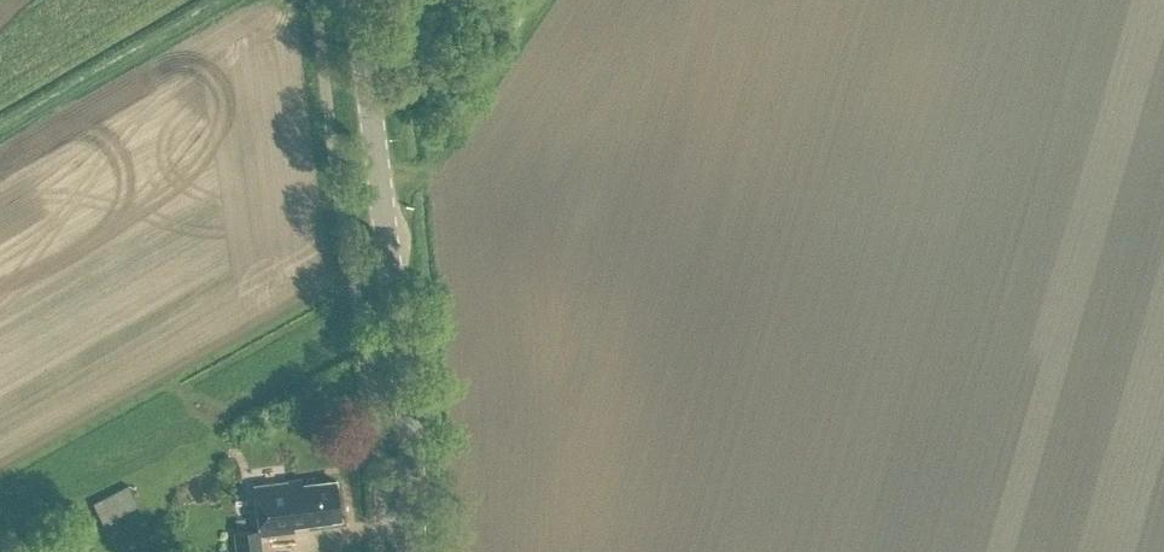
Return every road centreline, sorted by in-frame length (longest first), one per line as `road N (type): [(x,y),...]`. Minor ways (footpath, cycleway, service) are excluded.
road 1 (tertiary): [(413,551),(414,435),(357,0)]

